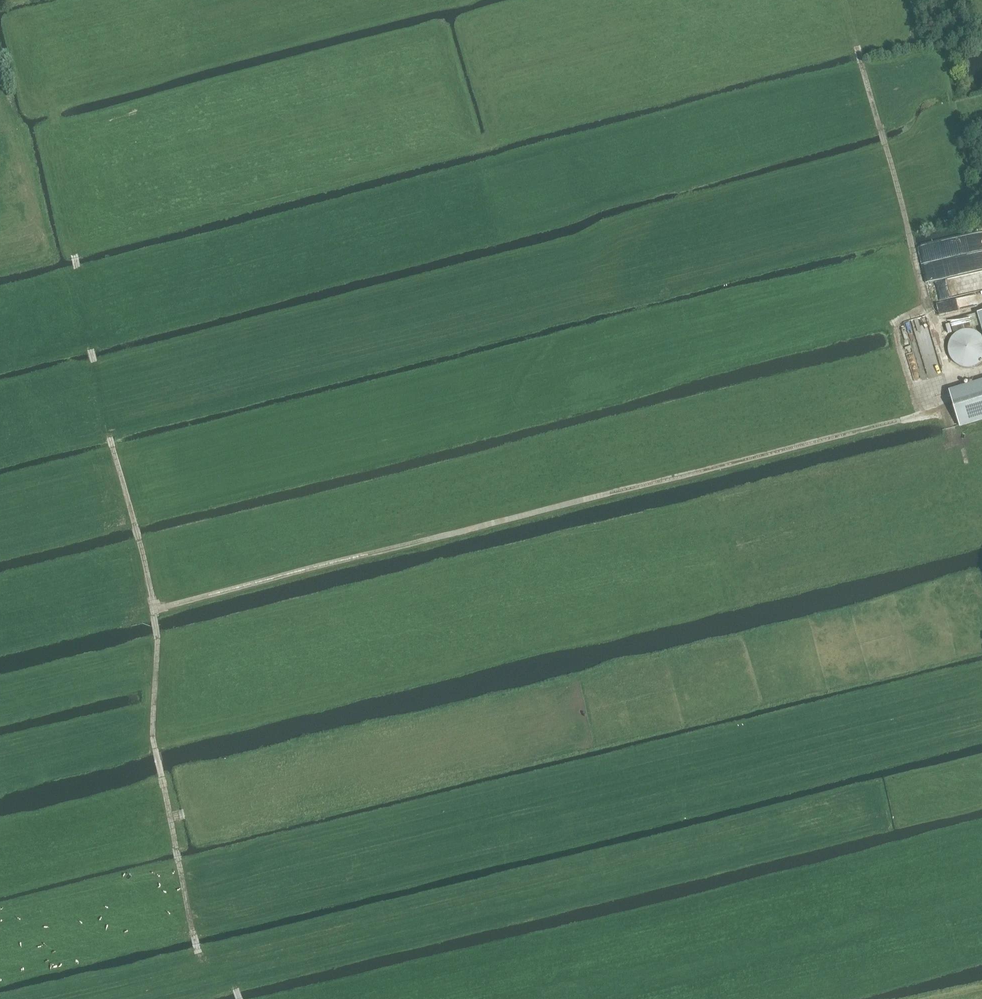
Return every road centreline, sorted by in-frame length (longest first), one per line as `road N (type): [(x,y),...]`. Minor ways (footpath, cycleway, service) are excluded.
road 1 (track): [(154,610),(934,415),(925,389),(981,372)]
road 2 (track): [(155,617),(74,251)]
road 3 (track): [(951,381),(857,49)]
road 4 (track): [(156,750),(198,949)]

